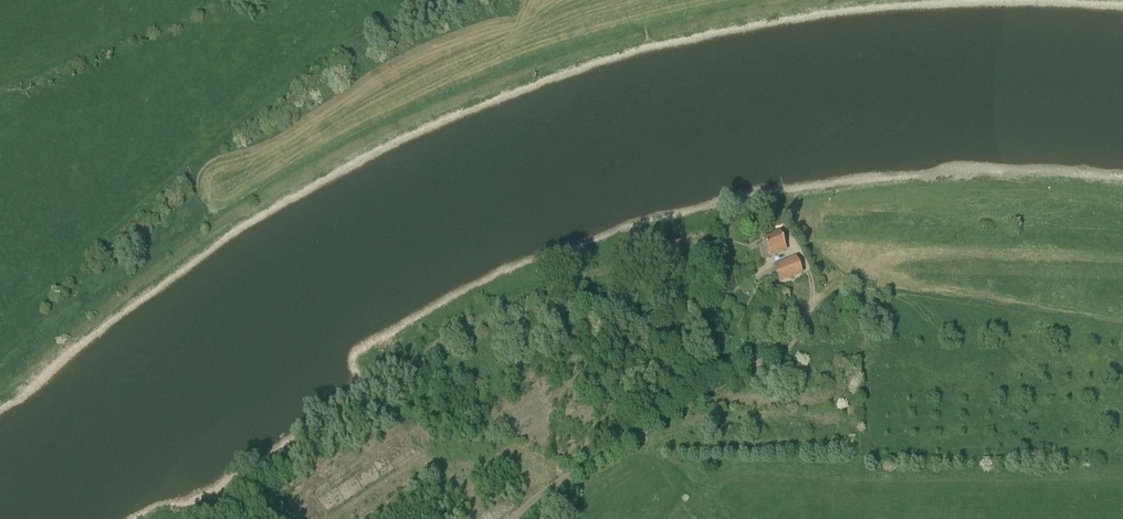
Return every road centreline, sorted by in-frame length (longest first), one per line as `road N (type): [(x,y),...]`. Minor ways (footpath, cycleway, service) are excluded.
road 1 (unclassified): [(514,518),(545,489),(781,347),(803,325),(810,278),(792,234)]

